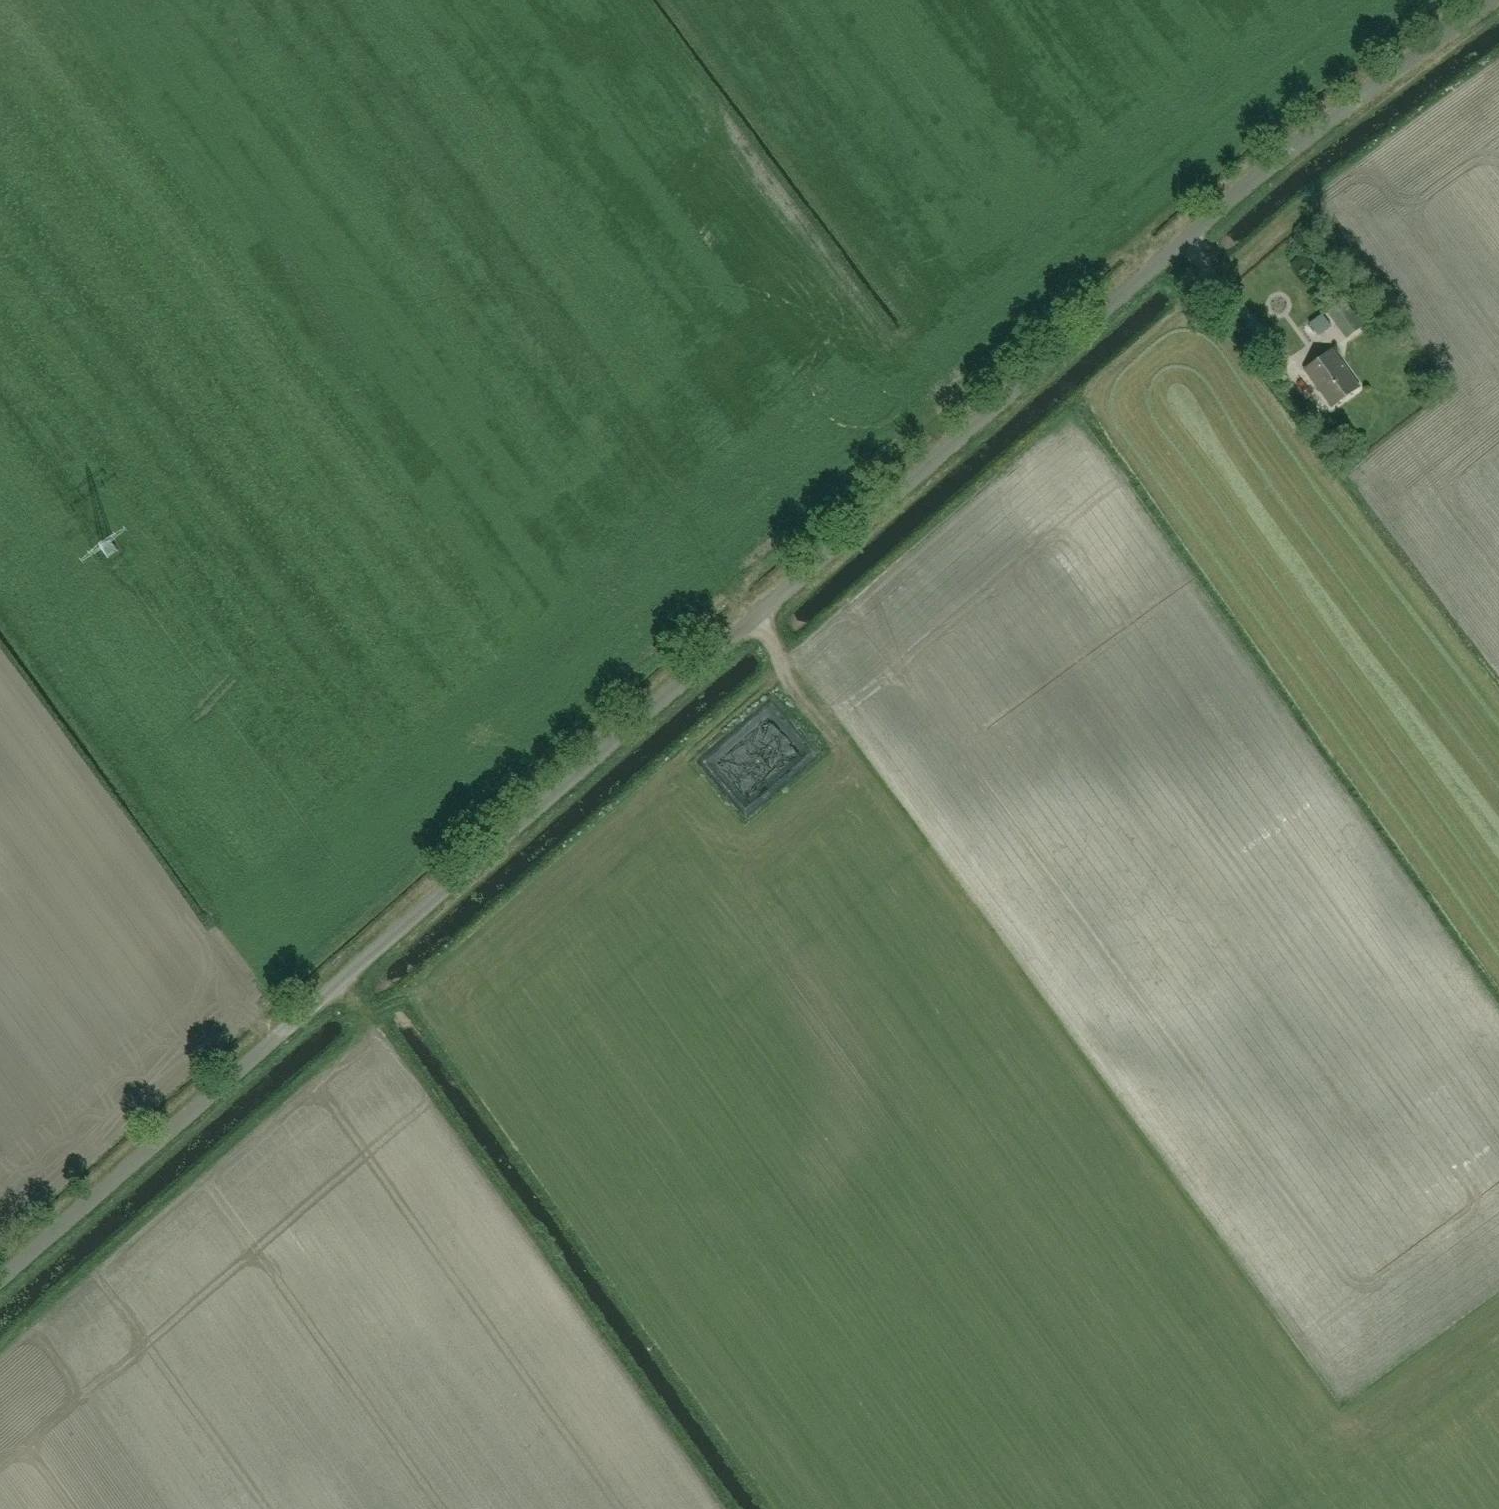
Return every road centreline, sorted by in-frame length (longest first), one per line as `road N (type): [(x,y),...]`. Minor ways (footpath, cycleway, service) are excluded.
road 1 (unclassified): [(0,1282),(1108,309),(1311,142),(1498,13)]

